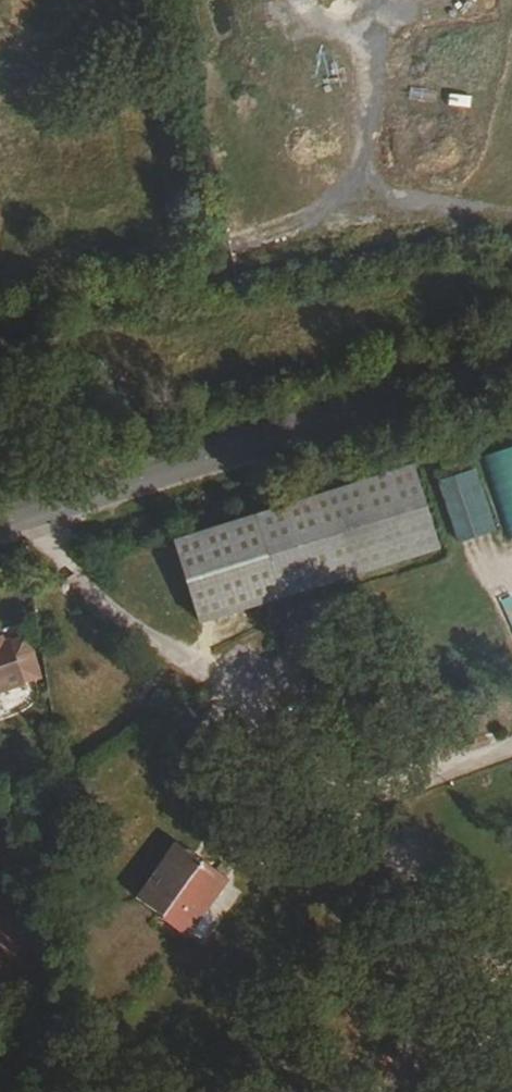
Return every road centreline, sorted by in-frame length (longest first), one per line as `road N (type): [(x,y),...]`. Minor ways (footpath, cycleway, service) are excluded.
road 1 (tertiary): [(511,341),(0,518)]

